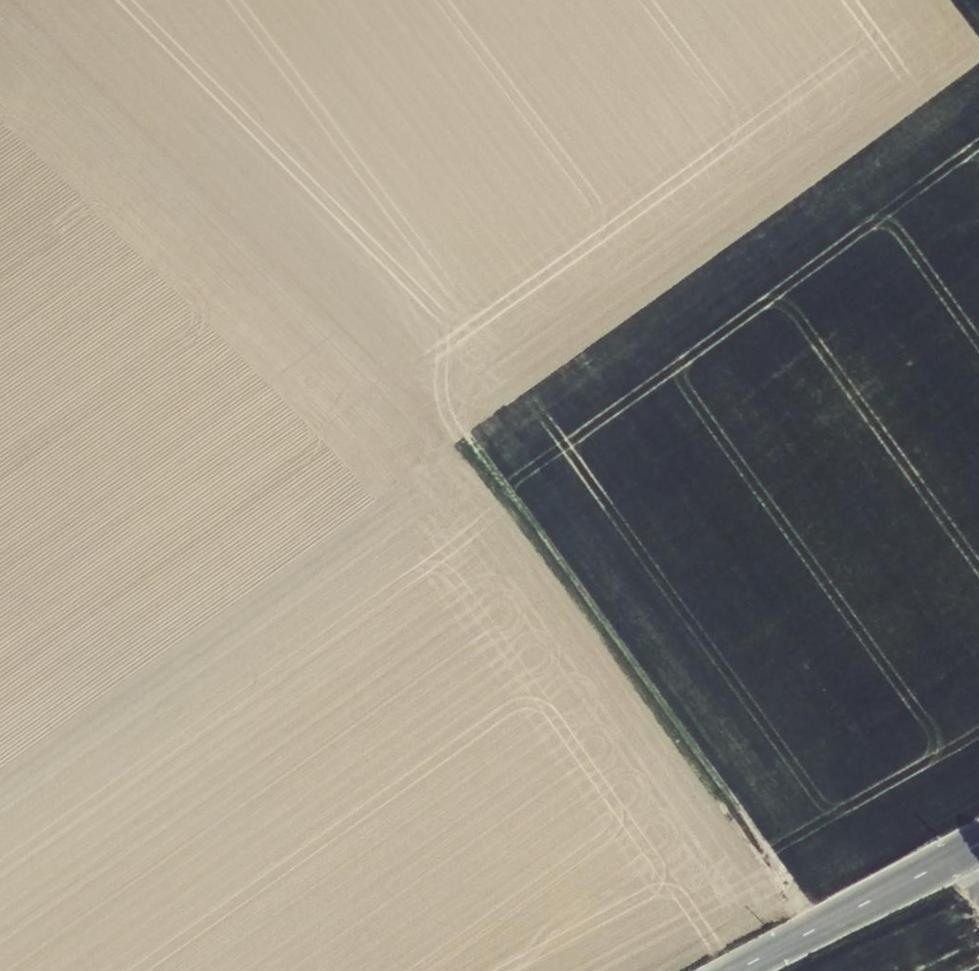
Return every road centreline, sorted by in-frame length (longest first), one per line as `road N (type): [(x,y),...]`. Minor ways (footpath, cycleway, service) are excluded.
road 1 (tertiary): [(748,970),(978,854)]

